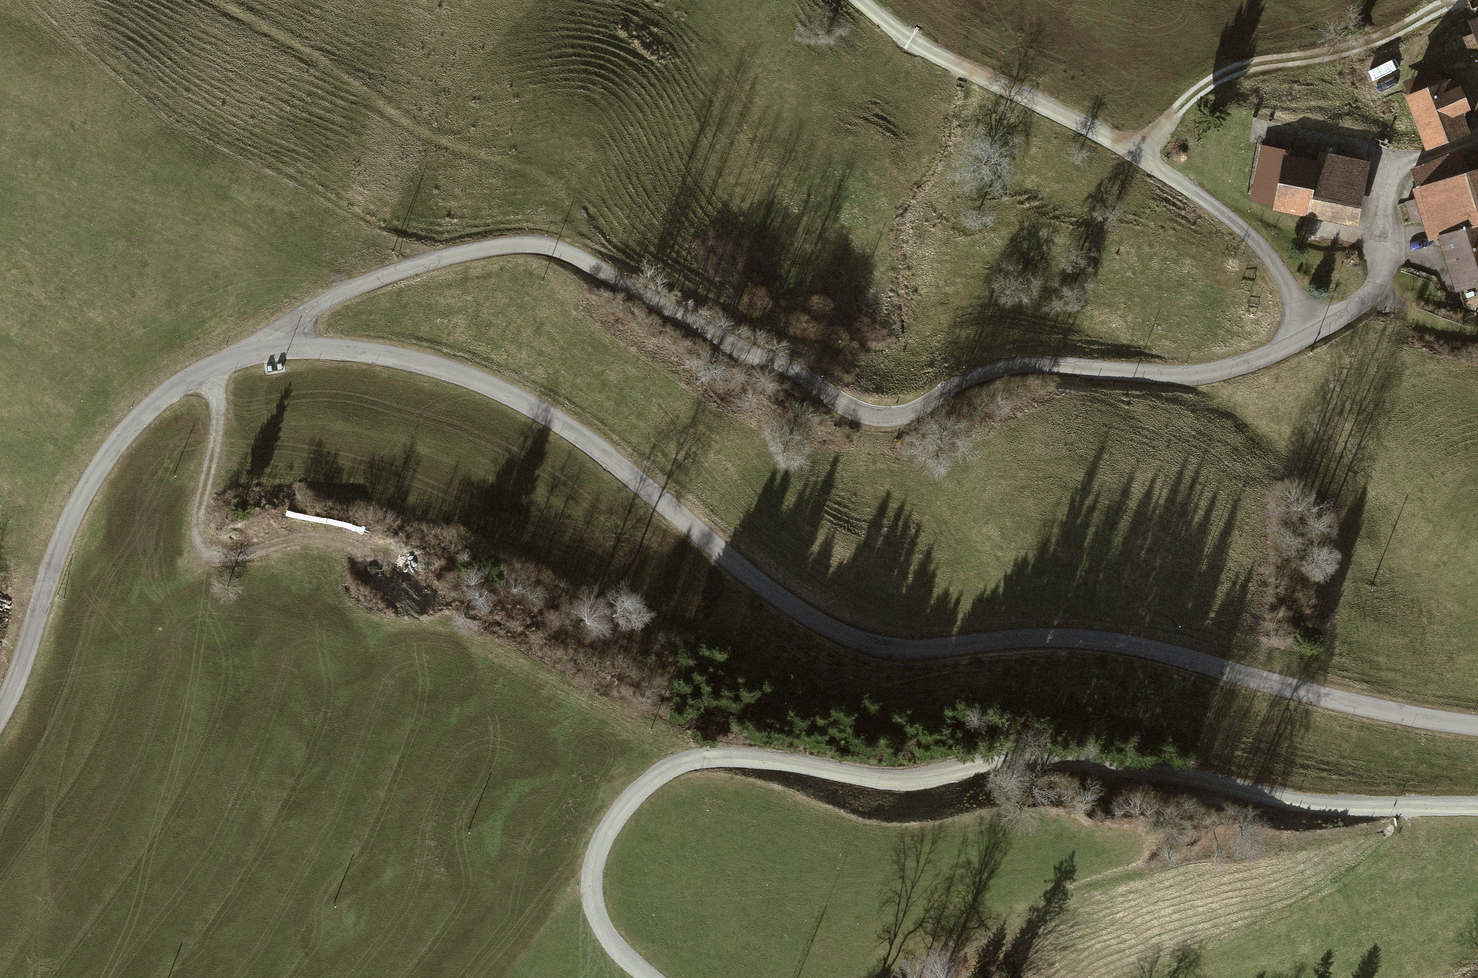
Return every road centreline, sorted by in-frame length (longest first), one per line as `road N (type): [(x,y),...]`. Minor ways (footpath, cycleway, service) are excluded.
road 1 (tertiary): [(0,710),(67,524),(107,458),(152,406),(203,372),(287,348),(373,352),(470,377),(573,433),(827,635),(897,655),(1100,642),(1392,715),(1477,725)]
road 2 (track): [(1477,804),(1343,808),(1067,761),(1006,758),(895,784),(787,762),(684,763),(635,789),(593,854),(589,902),(604,940),(649,977)]
road 3 (track): [(1310,333),(1250,237),(1143,156),(949,62),(858,0)]
road 4 (track): [(203,372),(218,402),(197,531),(204,552),(220,558),(298,538),(356,543),(414,566)]
road 5 (track): [(1143,156),(1191,96),(1222,75),(1347,51),(1470,0)]

